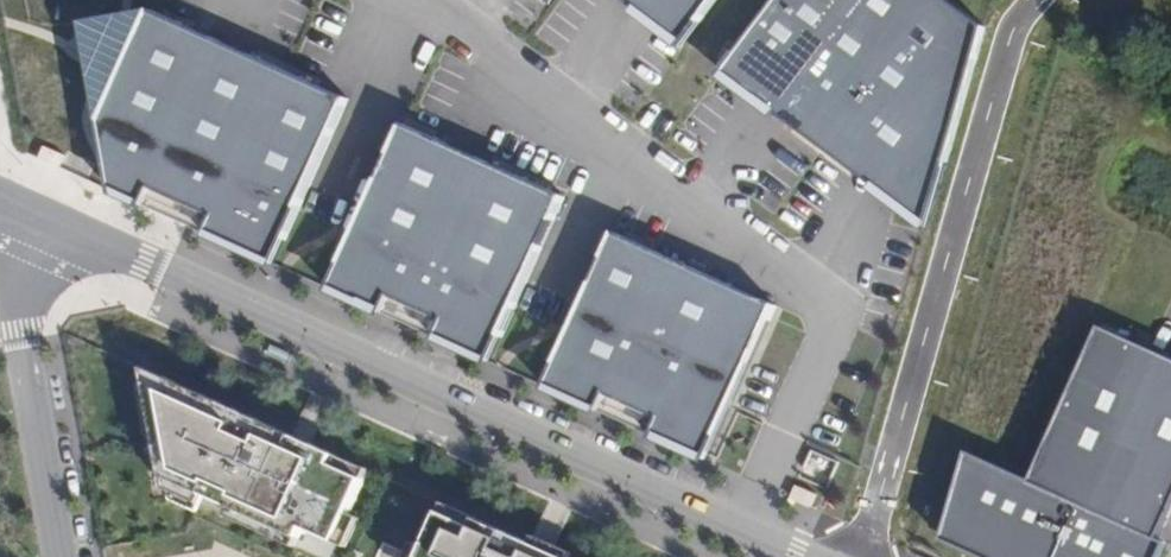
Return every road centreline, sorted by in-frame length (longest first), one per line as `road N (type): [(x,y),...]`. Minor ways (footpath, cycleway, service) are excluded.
road 1 (residential): [(791,556),(47,221)]
road 2 (residential): [(47,221),(26,249),(23,320),(64,556)]

